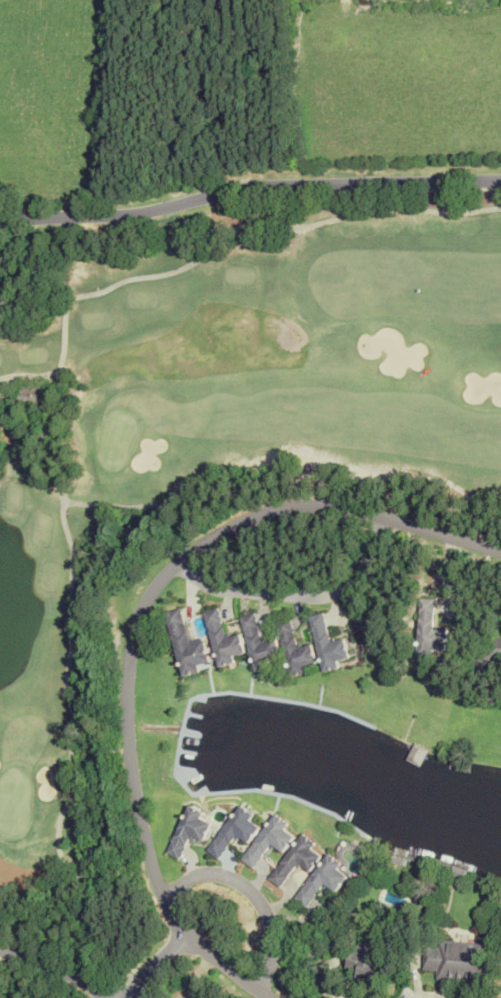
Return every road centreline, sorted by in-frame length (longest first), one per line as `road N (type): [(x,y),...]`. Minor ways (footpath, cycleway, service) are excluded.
road 1 (residential): [(270,997),(186,931),(148,850),(130,716),(133,655),(153,596),(185,558),(227,531),(313,504),(500,553)]
road 2 (residential): [(0,219),(118,215),(265,186),(500,179)]
road 3 (residential): [(185,558),(199,581),(236,592),(328,595),(354,582),(371,558),(381,518)]
road 4 (residential): [(165,900),(192,878),(214,873),(254,894),(273,943),(254,988)]

